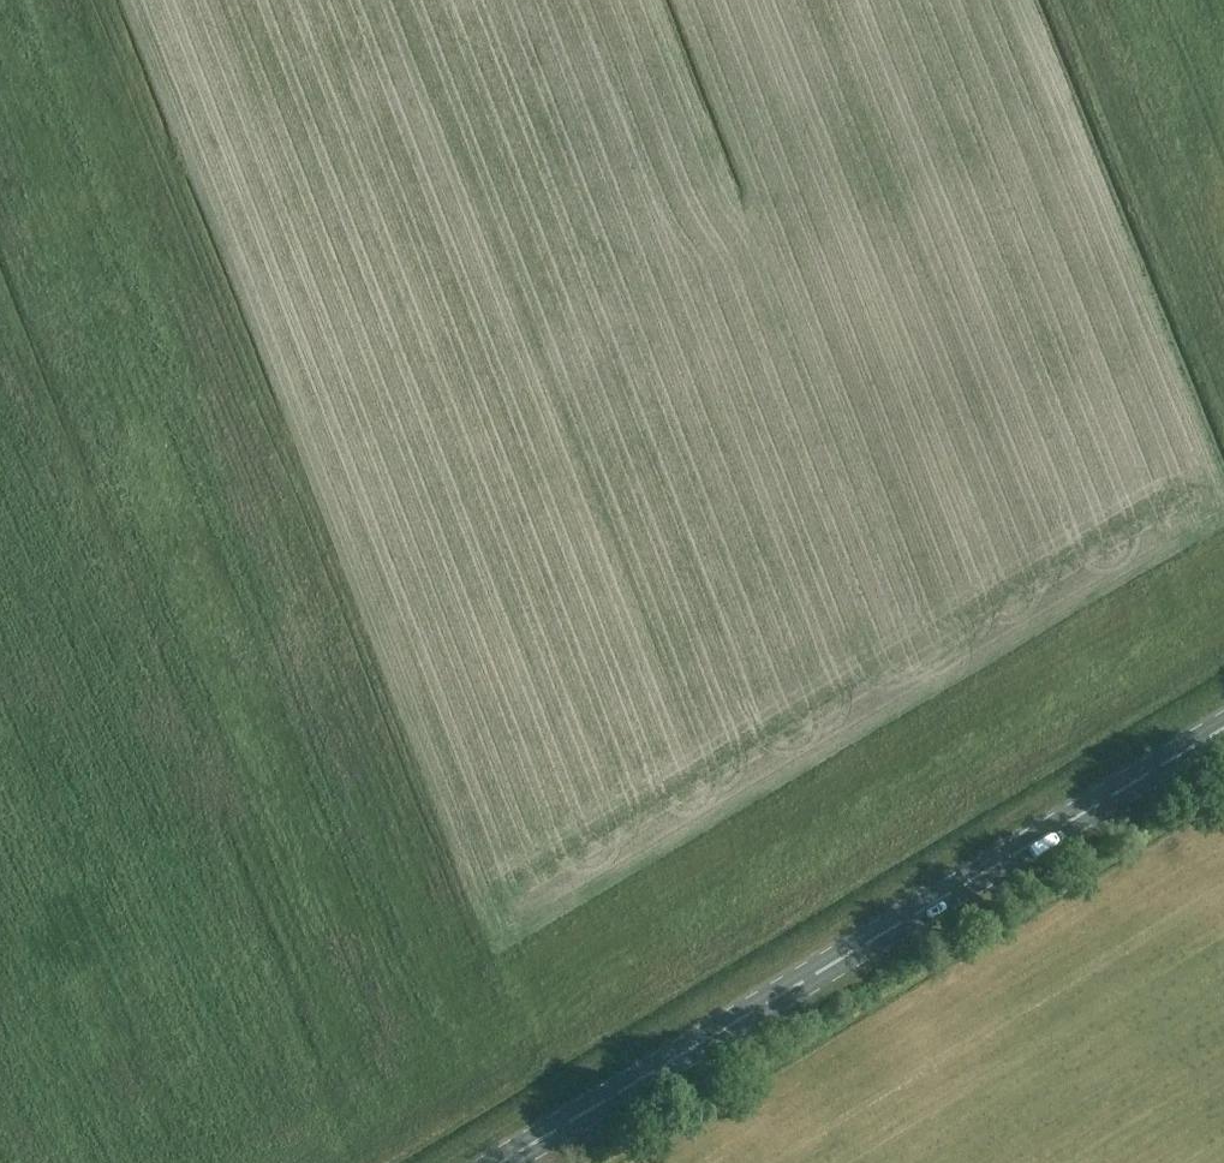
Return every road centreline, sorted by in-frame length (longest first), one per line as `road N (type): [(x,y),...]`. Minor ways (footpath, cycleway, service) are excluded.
road 1 (primary): [(500,1162),(1223,727)]

